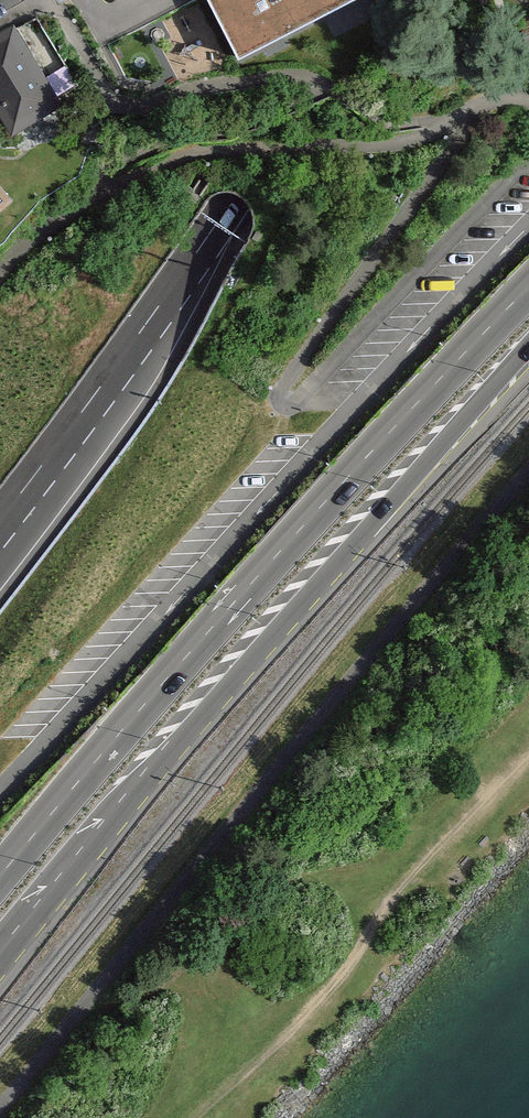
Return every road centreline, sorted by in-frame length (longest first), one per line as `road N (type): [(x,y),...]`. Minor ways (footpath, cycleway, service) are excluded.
road 1 (primary): [(0,957),(190,728),(528,347)]
road 2 (primary): [(528,288),(337,490),(0,877)]
road 3 (motorway): [(0,521),(215,229),(356,0)]
road 4 (motorway): [(236,0),(148,162),(0,394)]

